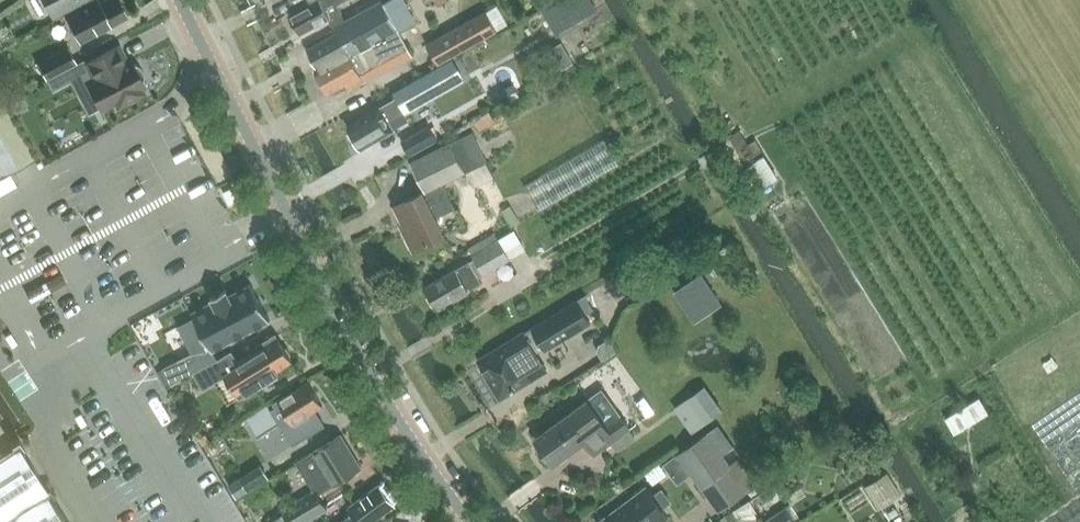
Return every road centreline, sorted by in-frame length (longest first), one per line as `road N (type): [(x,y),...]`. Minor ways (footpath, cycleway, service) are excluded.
road 1 (tertiary): [(468,521),(436,485),(318,289),(173,0)]

